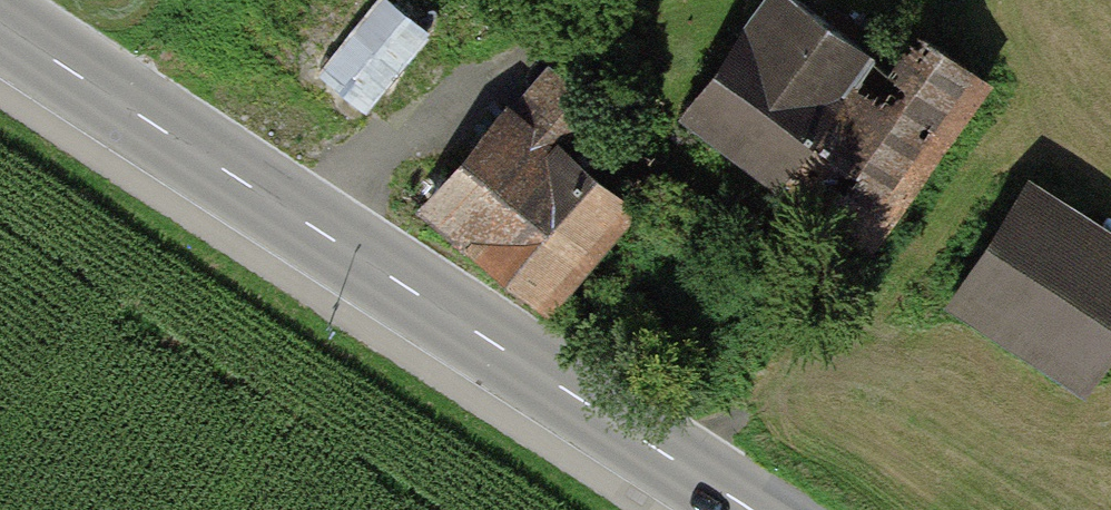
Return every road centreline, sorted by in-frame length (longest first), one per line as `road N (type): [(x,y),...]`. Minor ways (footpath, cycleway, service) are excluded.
road 1 (primary): [(748,509),(0,20)]
road 2 (track): [(539,36),(308,222)]

